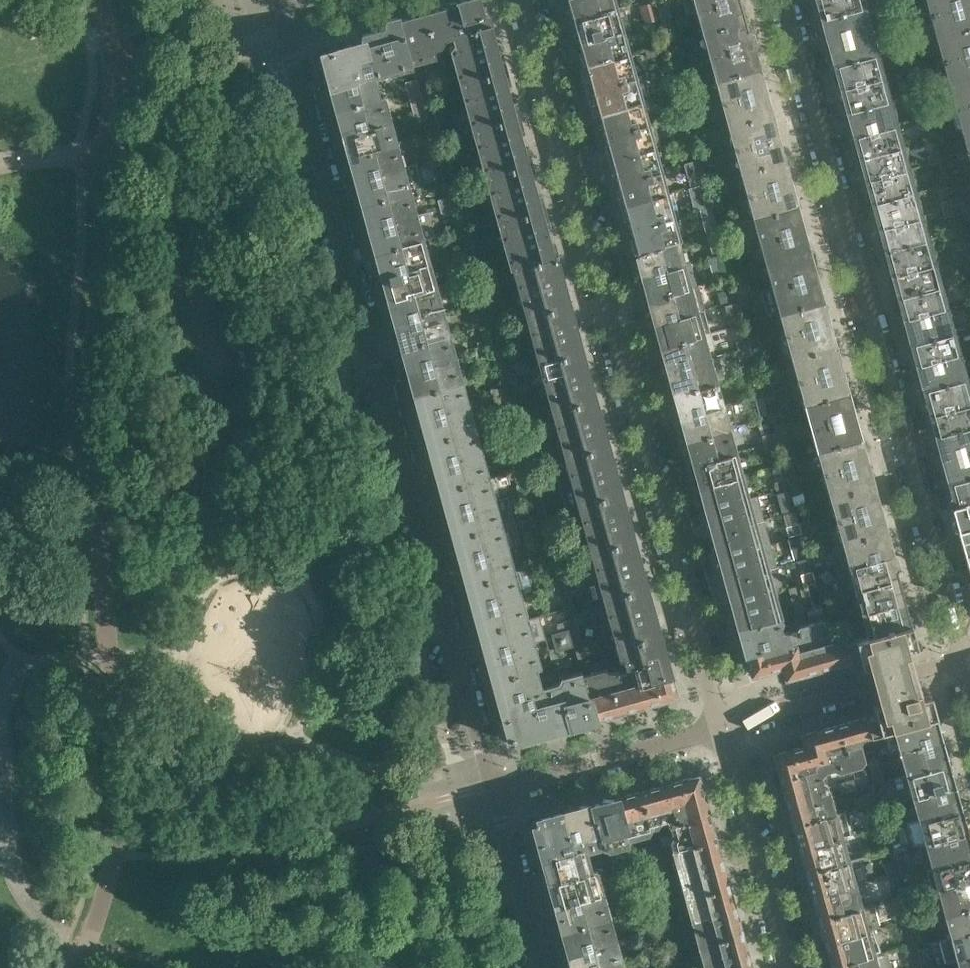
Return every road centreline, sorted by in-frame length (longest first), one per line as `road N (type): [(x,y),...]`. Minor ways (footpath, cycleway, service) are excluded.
road 1 (residential): [(285,17),(493,788)]
road 2 (residential): [(721,729),(534,0)]
road 3 (residential): [(781,0),(965,662)]
road 4 (residential): [(721,729),(965,662)]
road 5 (residential): [(790,967),(721,729)]
road 6 (residential): [(493,788),(721,729)]
road 7 (residential): [(493,788),(542,967)]

